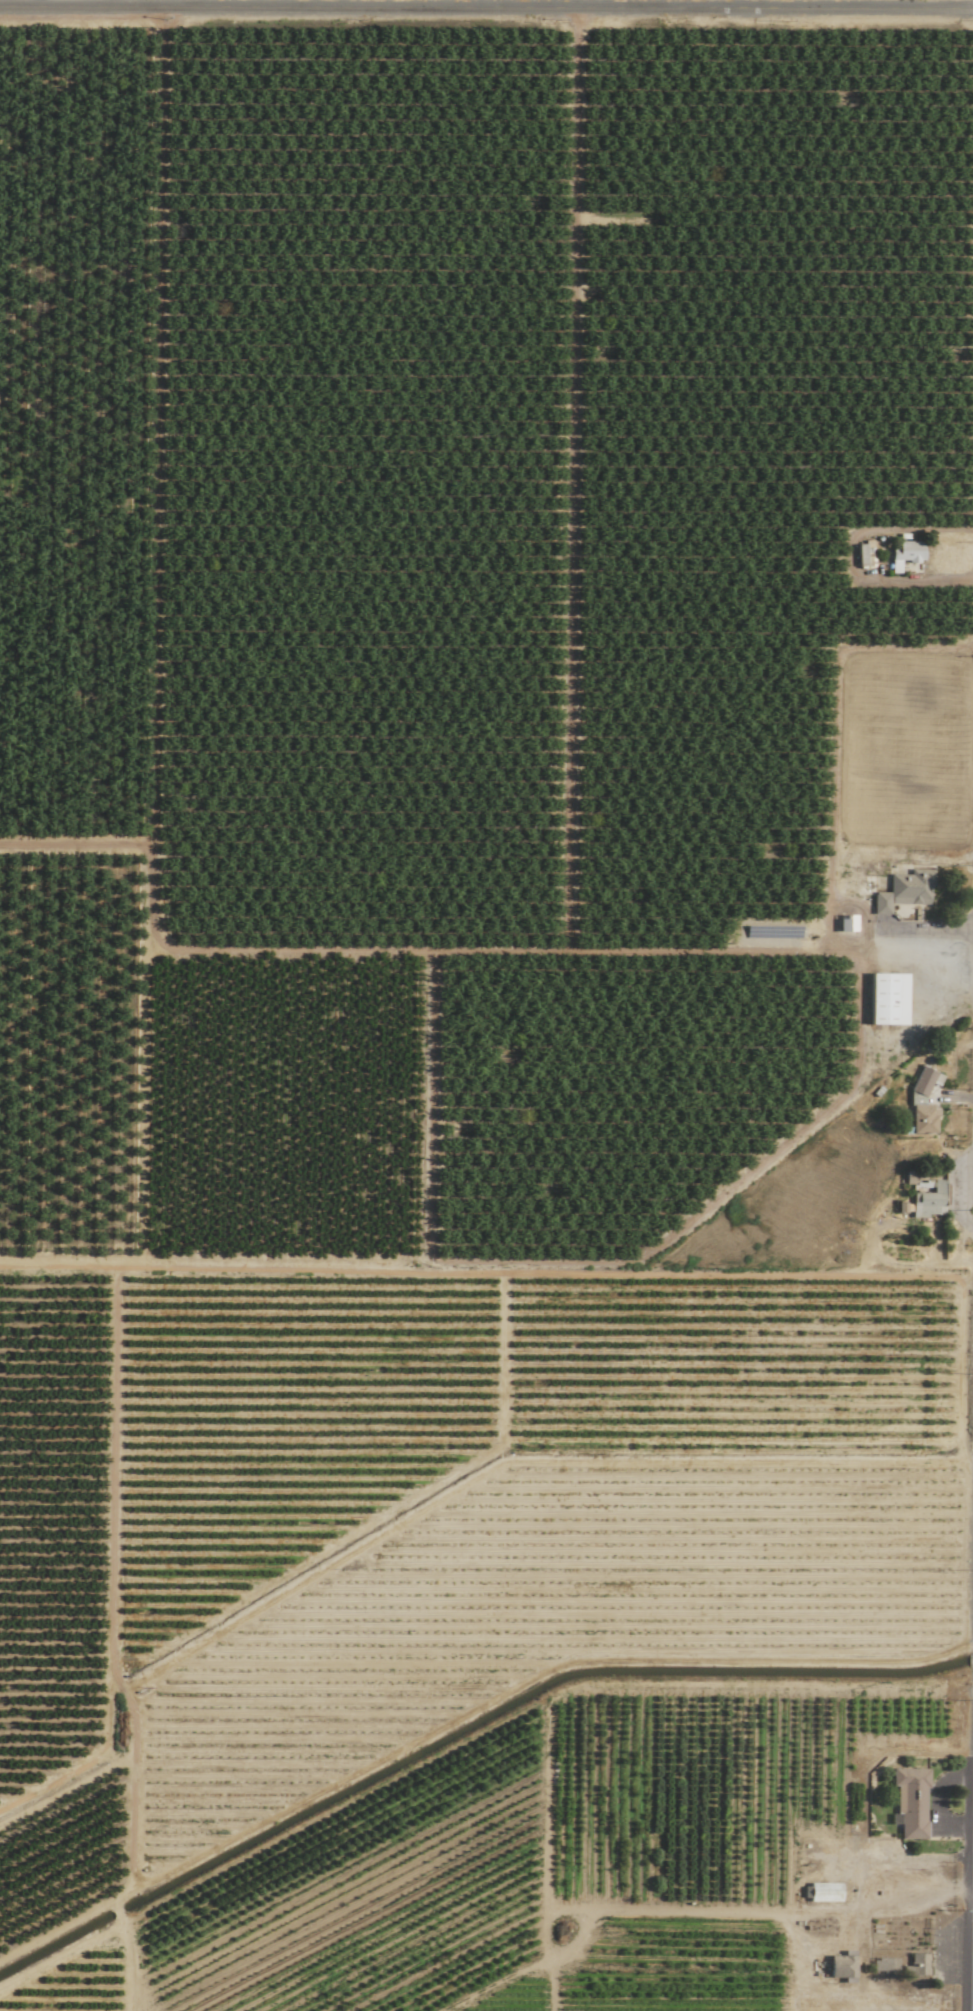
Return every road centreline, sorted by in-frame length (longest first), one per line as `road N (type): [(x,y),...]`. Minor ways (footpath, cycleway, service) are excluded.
road 1 (residential): [(0,9),(972,8)]

